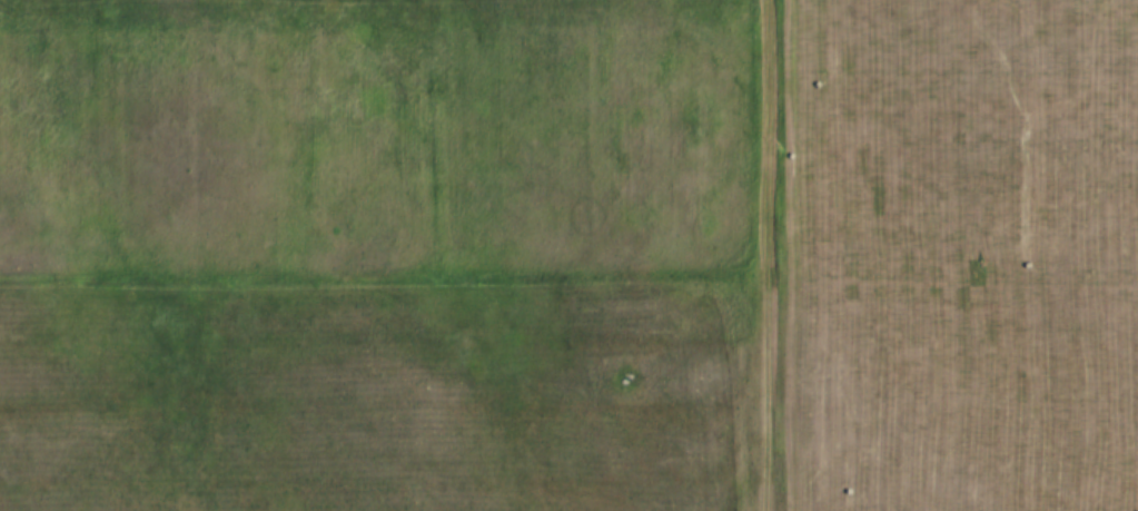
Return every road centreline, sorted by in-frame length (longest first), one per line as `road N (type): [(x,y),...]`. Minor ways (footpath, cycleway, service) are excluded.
road 1 (track): [(767,510),(770,0)]

